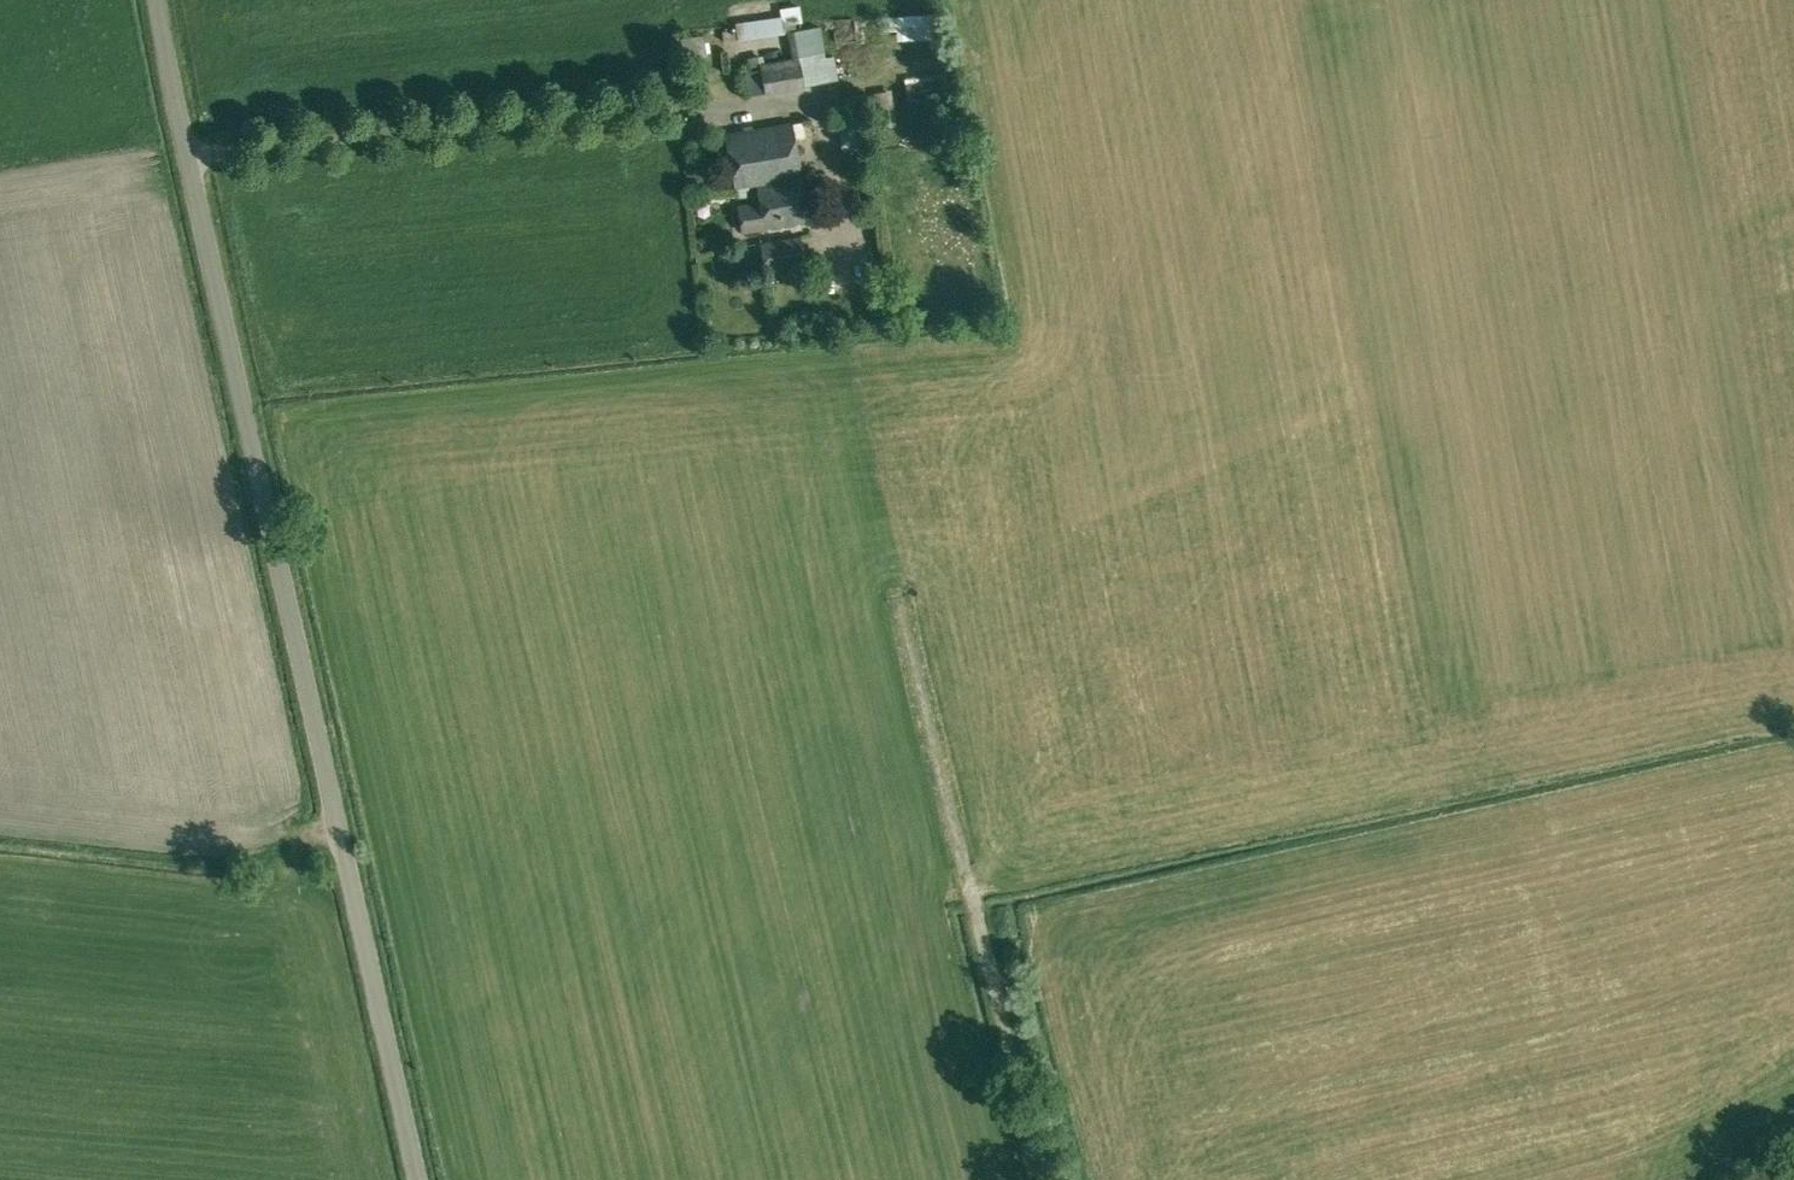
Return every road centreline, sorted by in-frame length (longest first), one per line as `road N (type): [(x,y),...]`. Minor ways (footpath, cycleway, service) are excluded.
road 1 (unclassified): [(417,1179),(155,0)]
road 2 (track): [(1032,1179),(968,916)]

